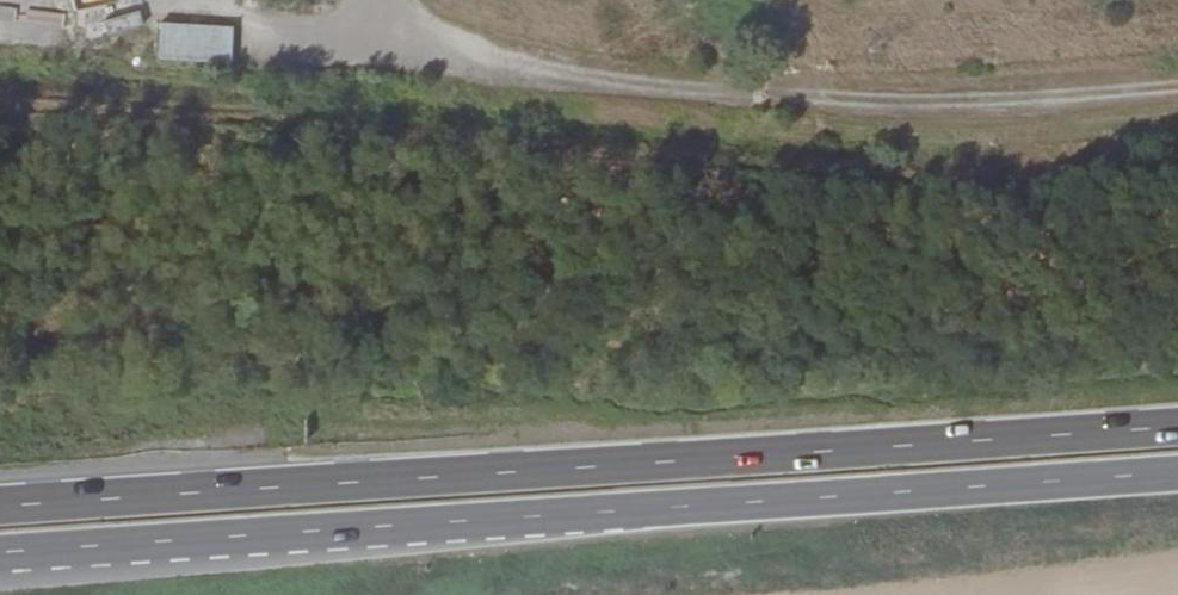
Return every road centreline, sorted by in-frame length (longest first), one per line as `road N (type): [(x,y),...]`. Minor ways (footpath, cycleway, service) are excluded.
road 1 (trunk): [(1177,420),(0,504)]
road 2 (trunk): [(0,554),(1177,473)]

